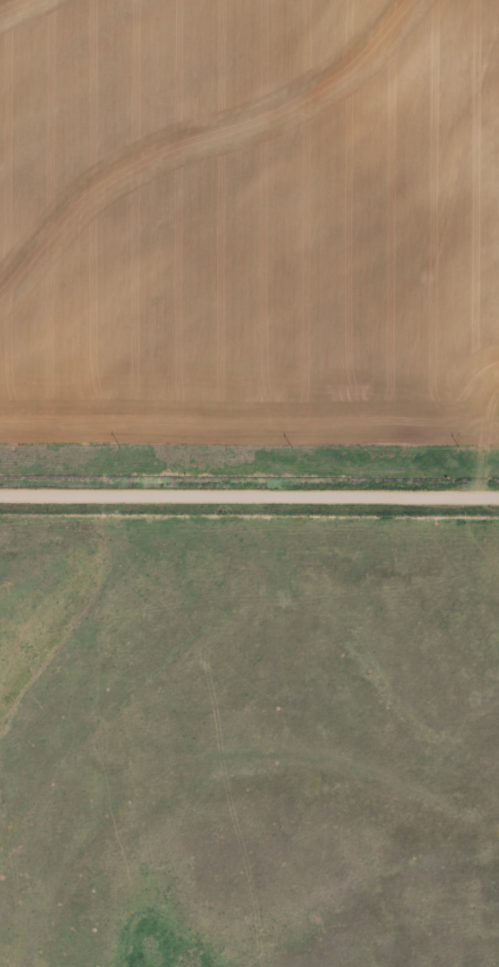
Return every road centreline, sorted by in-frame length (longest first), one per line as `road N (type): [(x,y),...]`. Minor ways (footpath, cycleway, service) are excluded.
road 1 (residential): [(498,496),(0,494)]

